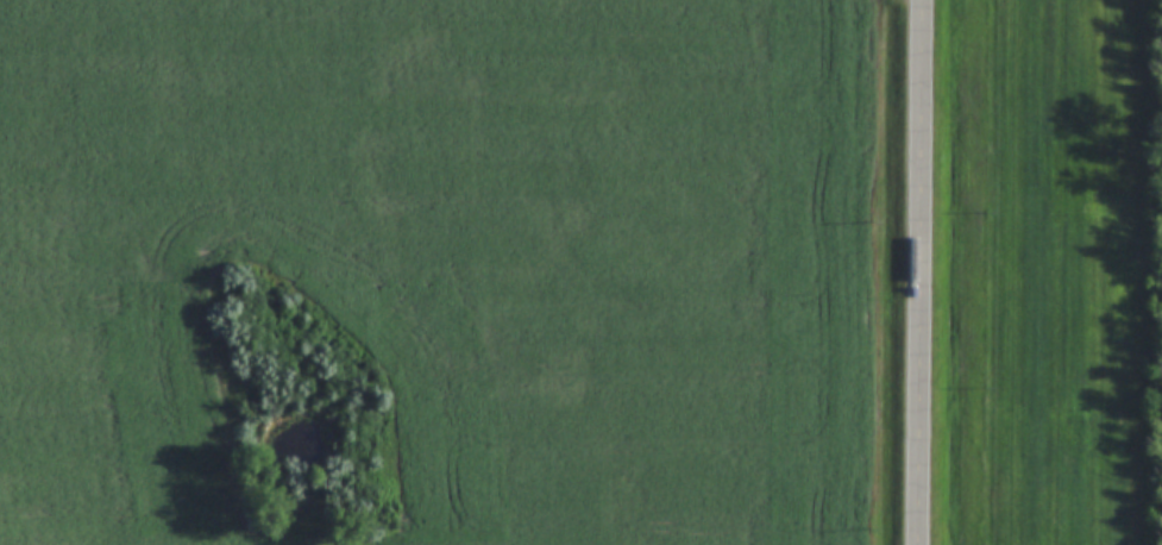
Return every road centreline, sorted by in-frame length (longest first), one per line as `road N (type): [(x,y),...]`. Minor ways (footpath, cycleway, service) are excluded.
road 1 (tertiary): [(924,544),(928,0)]

